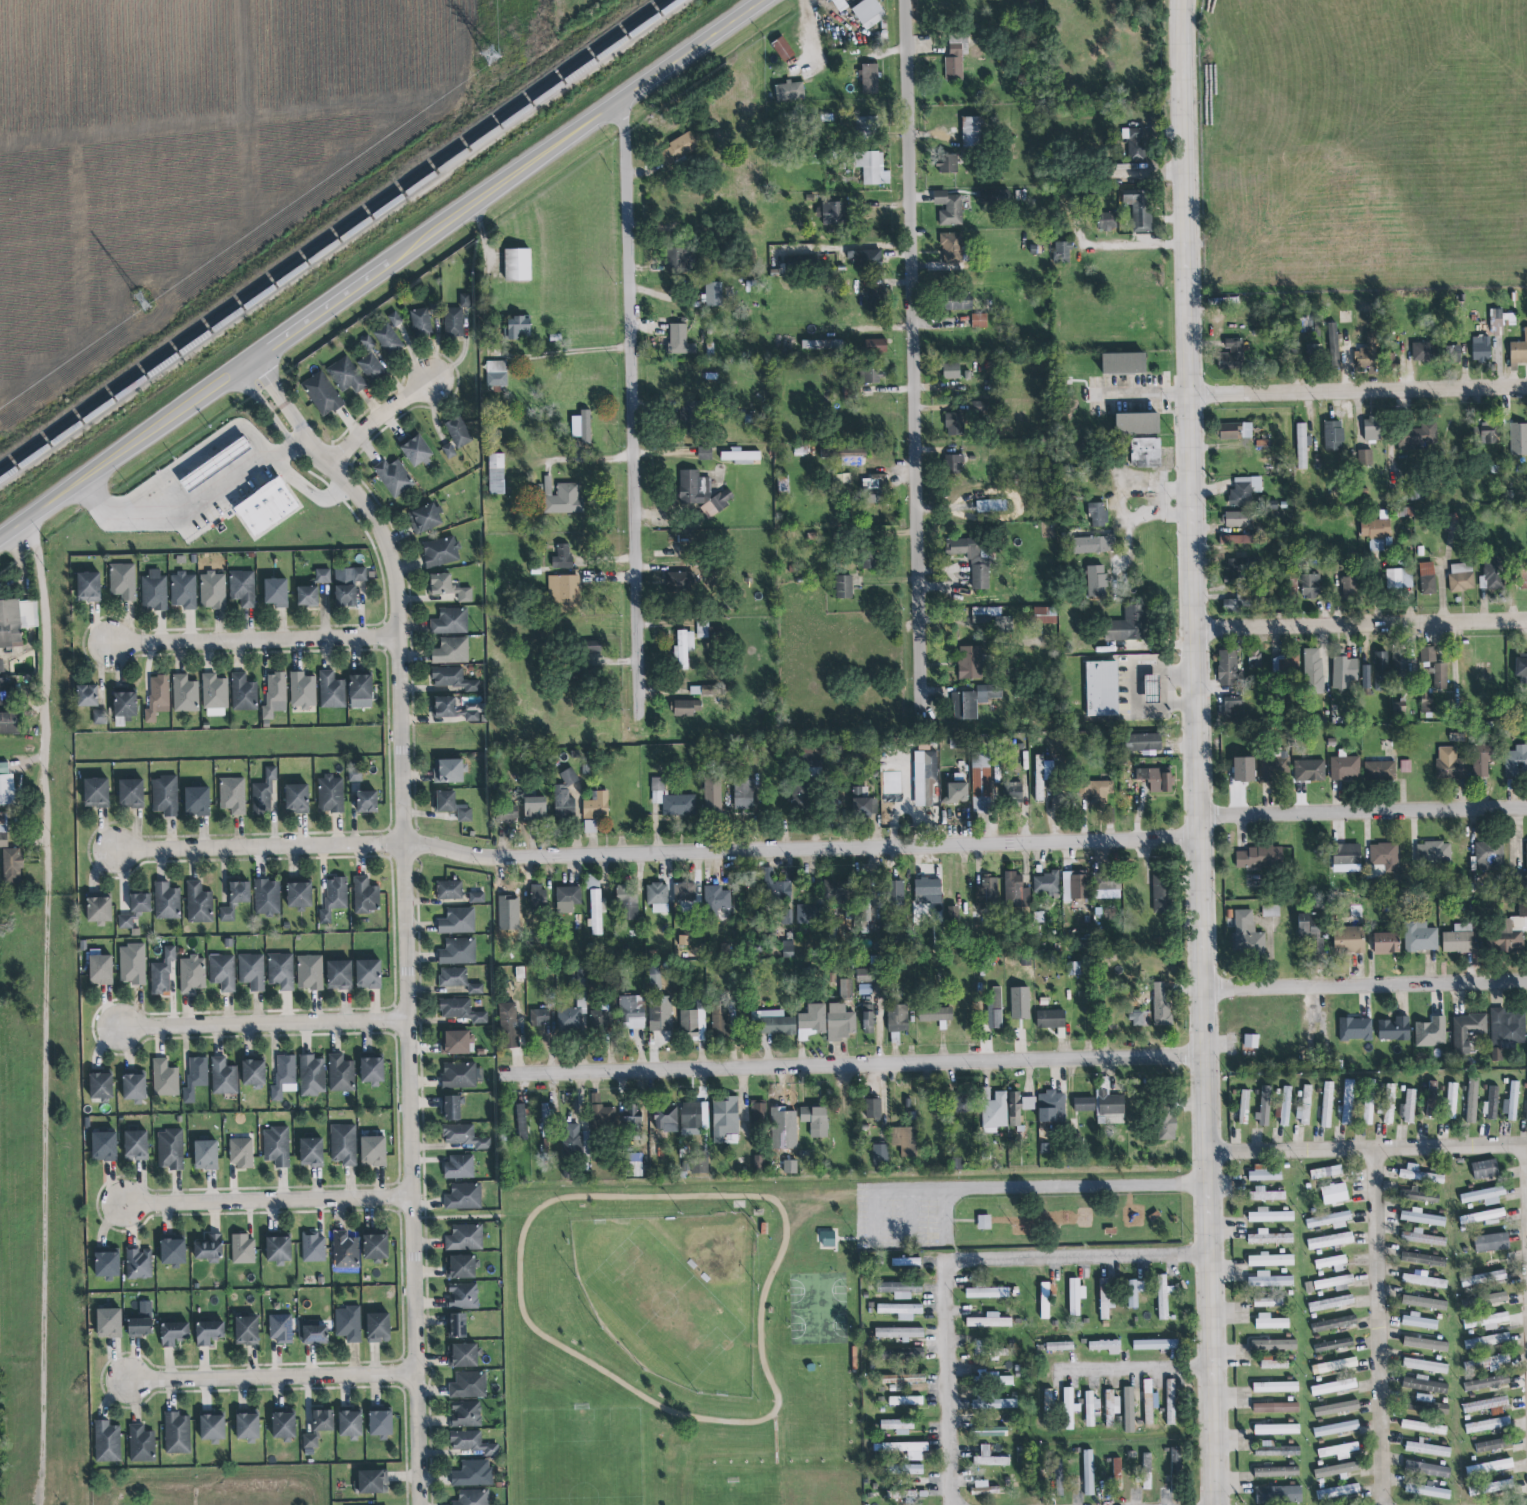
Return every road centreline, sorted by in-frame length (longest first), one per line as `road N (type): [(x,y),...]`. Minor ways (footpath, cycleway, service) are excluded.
road 1 (residential): [(1213,1504),(1182,0)]
road 2 (residential): [(250,362),(376,522),(391,556),(420,1504)]
road 3 (secondary): [(0,540),(767,0)]
road 4 (residential): [(402,845),(507,858),(1199,840)]
road 5 (residential): [(923,712),(906,0)]
road 6 (residential): [(499,1076),(1203,1056)]
road 7 (residential): [(640,714),(625,99)]
road 8 (residential): [(955,1504),(948,1263),(1208,1255)]
road 9 (residential): [(1385,1504),(1374,1149)]
road 10 (residential): [(1189,402),(1526,394)]
road 11 (residential): [(1195,630),(1526,623)]
road 12 (residential): [(1199,818),(1526,810)]
road 13 (residential): [(1202,991),(1526,984)]
road 14 (residential): [(1206,1154),(1526,1145)]
road 15 (residential): [(102,643),(396,636)]
road 16 (residential): [(117,1201),(411,1197)]
road 17 (residential): [(111,854),(402,845)]
road 18 (residential): [(117,1025),(406,1020)]
road 19 (residential): [(127,1378),(416,1374)]
road 20 (residential): [(1210,1366),(1058,1369)]
road 21 (residential): [(433,381),(330,465)]

